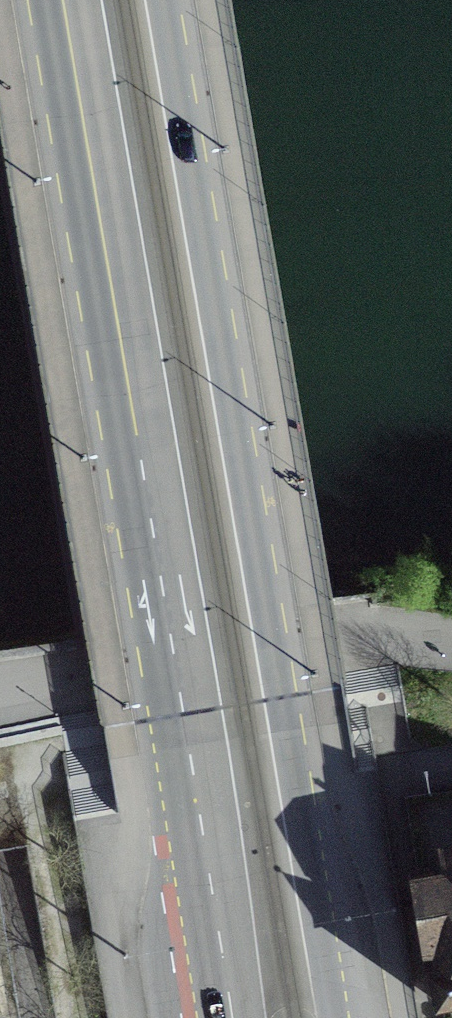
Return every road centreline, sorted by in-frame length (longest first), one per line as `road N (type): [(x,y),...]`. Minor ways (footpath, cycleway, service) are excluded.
road 1 (primary): [(347,1017),(327,891),(306,832),(166,0)]
road 2 (primary): [(61,0),(210,888),(204,963),(210,1017)]

